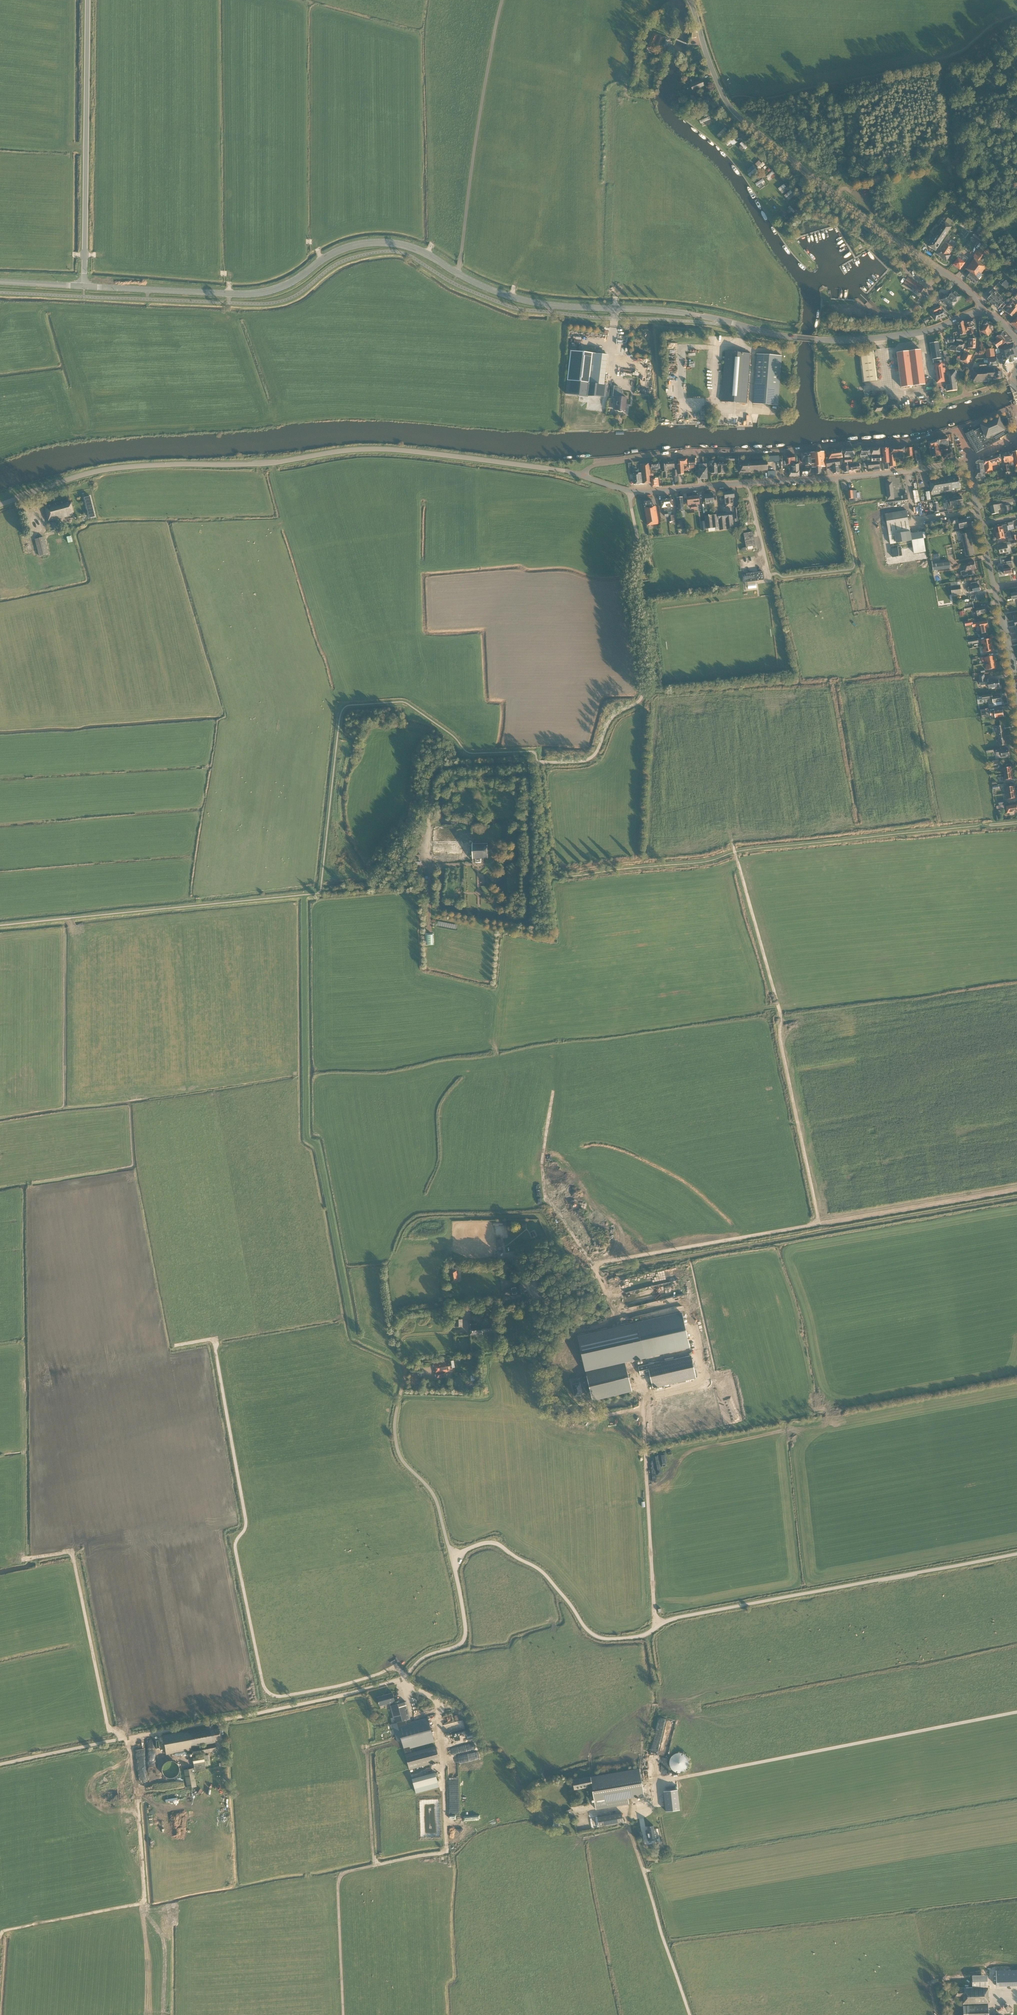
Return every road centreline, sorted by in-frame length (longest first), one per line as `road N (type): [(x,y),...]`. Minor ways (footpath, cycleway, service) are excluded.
road 1 (secondary): [(976,312),(908,333),(798,338),(685,314),(530,302),(389,243),(341,251),(258,293),(85,286)]
road 2 (track): [(593,1265),(819,1224),(780,1012),(733,842)]
road 3 (tertiary): [(0,504),(107,469),(276,462),(353,450),(584,476)]
road 4 (unclassified): [(0,1764),(406,1677),(423,1658),(465,1638),(451,1557)]
road 5 (track): [(406,1677),(396,1668),(340,1687),(278,1697),(267,1692),(236,1548),(246,1523),(213,1340),(176,1346)]
road 6 (tertiary): [(980,312),(973,295),(739,117),(715,76),(690,0)]
road 7 (residential): [(969,461),(958,429),(912,442),(627,461),(593,466),(584,476)]
road 8 (tertiary): [(584,476),(648,492),(969,461)]
road 9 (unclassified): [(658,1626),(1016,1554)]
road 10 (tertiary): [(85,286),(88,0)]
road 11 (unclassified): [(451,1557),(480,1544),(501,1546),(548,1577),(598,1637),(634,1637),(658,1626)]
road 12 (unclassified): [(658,1626),(642,1391)]
road 13 (track): [(627,1819),(689,2014)]
road 14 (unclassified): [(451,1557),(436,1500),(397,1445),(404,1368)]
road 15 (track): [(558,1214),(546,1198),(543,1160),(561,1044)]
road 16 (track): [(429,838),(432,778),(440,768),(537,763)]
road 17 (unclassified): [(995,588),(969,461)]
road 18 (unclassified): [(1016,707),(995,588)]

